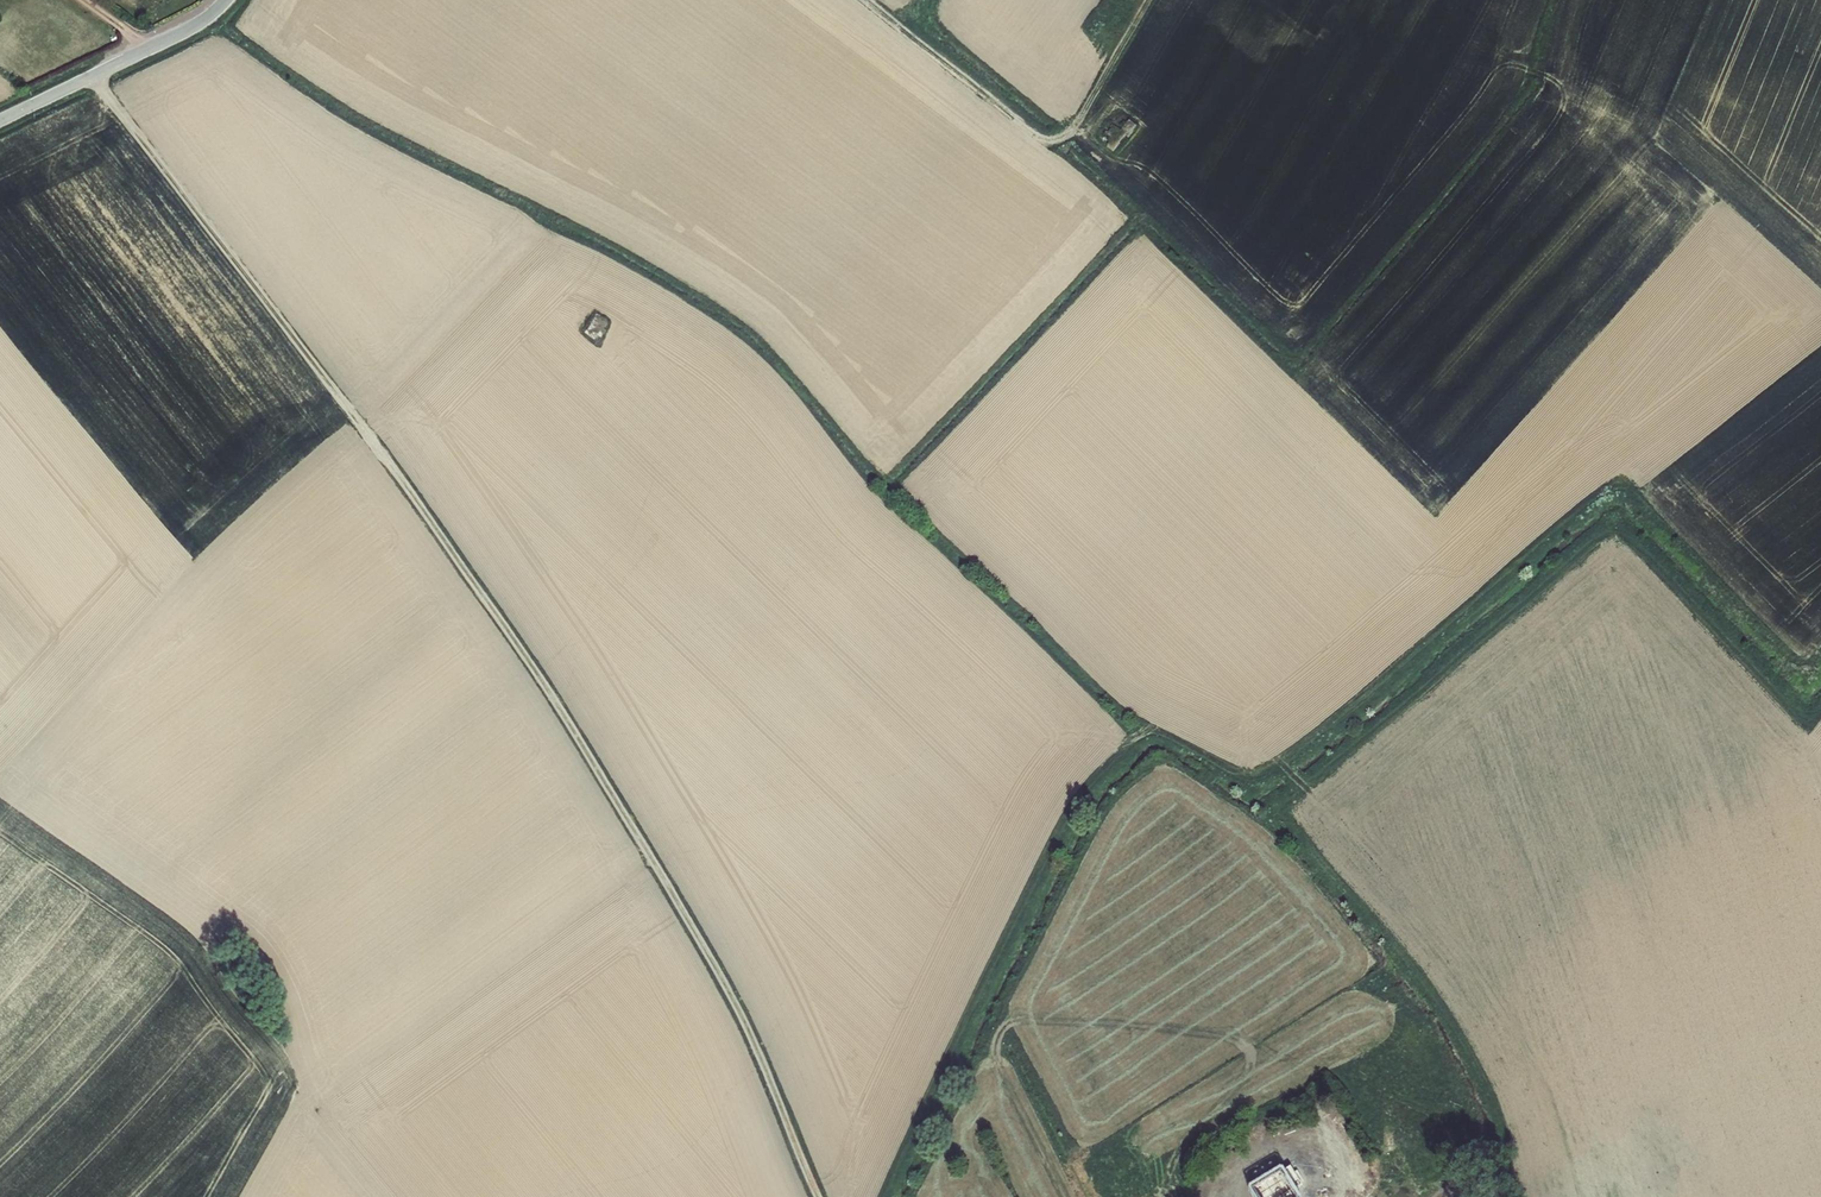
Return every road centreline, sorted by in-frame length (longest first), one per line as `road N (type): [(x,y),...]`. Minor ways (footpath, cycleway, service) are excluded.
road 1 (track): [(817,1196),(767,1058),(577,735),(389,459),(92,77)]
road 2 (track): [(859,0),(1050,141),(1073,128),(1149,0)]
road 3 (tertiary): [(0,121),(190,28),(226,0)]

